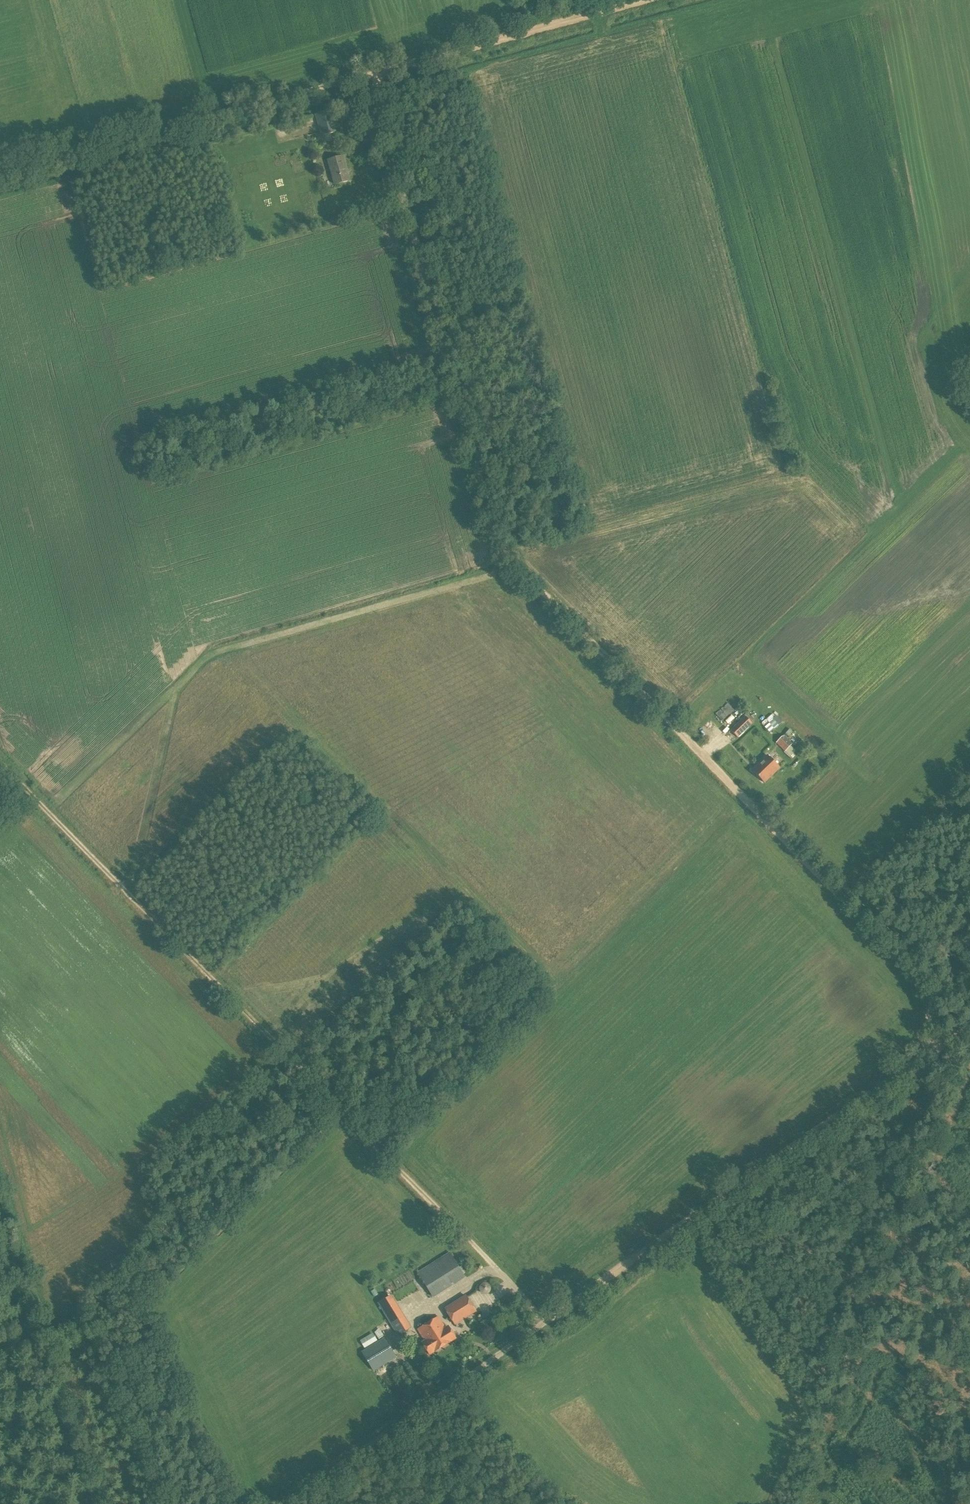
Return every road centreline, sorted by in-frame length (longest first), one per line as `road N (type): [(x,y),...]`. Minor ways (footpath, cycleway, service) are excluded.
road 1 (track): [(693,744),(503,552),(376,77)]
road 2 (track): [(0,176),(668,0)]
road 3 (track): [(936,1057),(781,1503)]
road 4 (track): [(550,1323),(936,1057)]
road 5 (unclassified): [(292,1503),(550,1323)]

